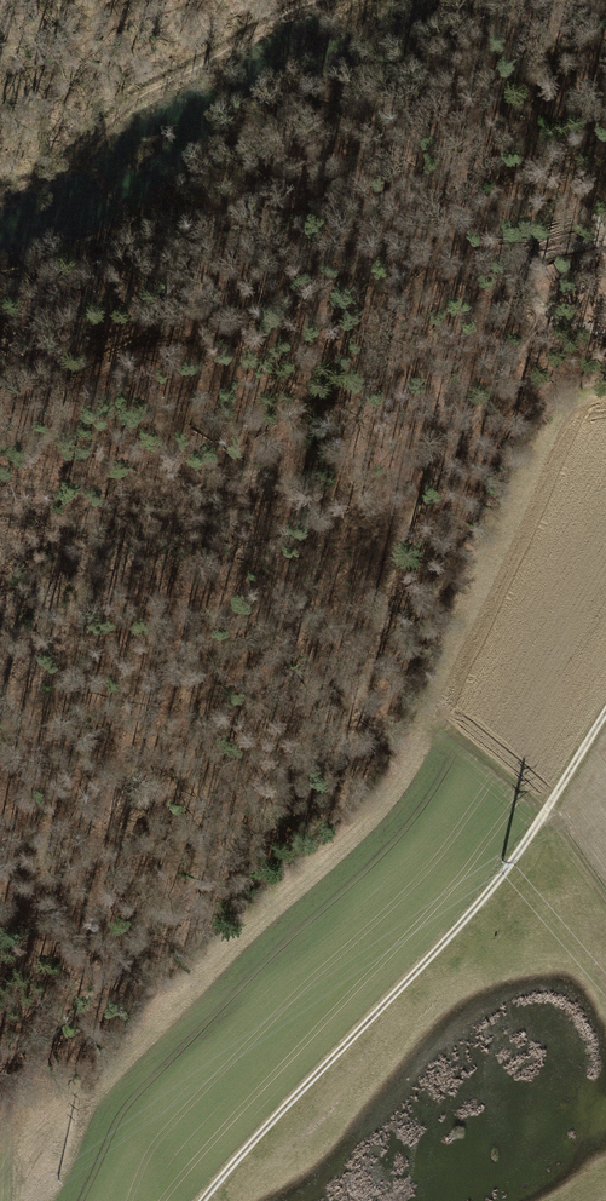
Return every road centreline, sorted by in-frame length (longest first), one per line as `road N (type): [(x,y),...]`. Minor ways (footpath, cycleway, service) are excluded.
road 1 (track): [(552,313),(399,532),(367,680),(332,742),(42,1055),(0,1123)]
road 2 (track): [(526,261),(498,262),(455,281),(285,432),(181,508),(61,658),(0,710)]
road 3 (track): [(605,714),(493,887),(200,1200)]
road 4 (track): [(605,238),(535,253),(526,280),(552,313),(605,334)]

